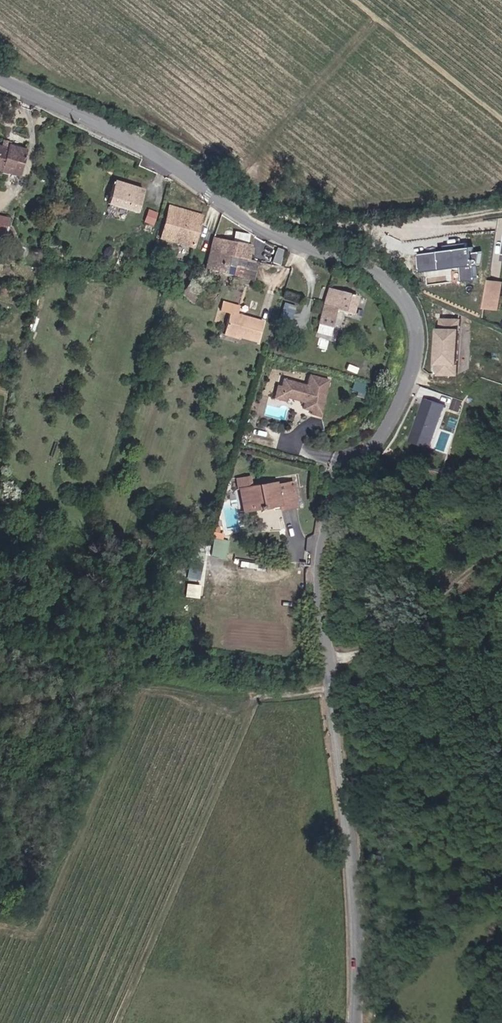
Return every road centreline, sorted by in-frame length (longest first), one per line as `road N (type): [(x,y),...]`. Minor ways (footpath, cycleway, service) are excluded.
road 1 (tertiary): [(0,78),(129,139),(264,232),(381,274),(412,317),(417,340),(405,393),(343,501),(322,562),(361,947),(356,1022)]
road 2 (track): [(332,688),(256,698),(137,683),(0,700)]

